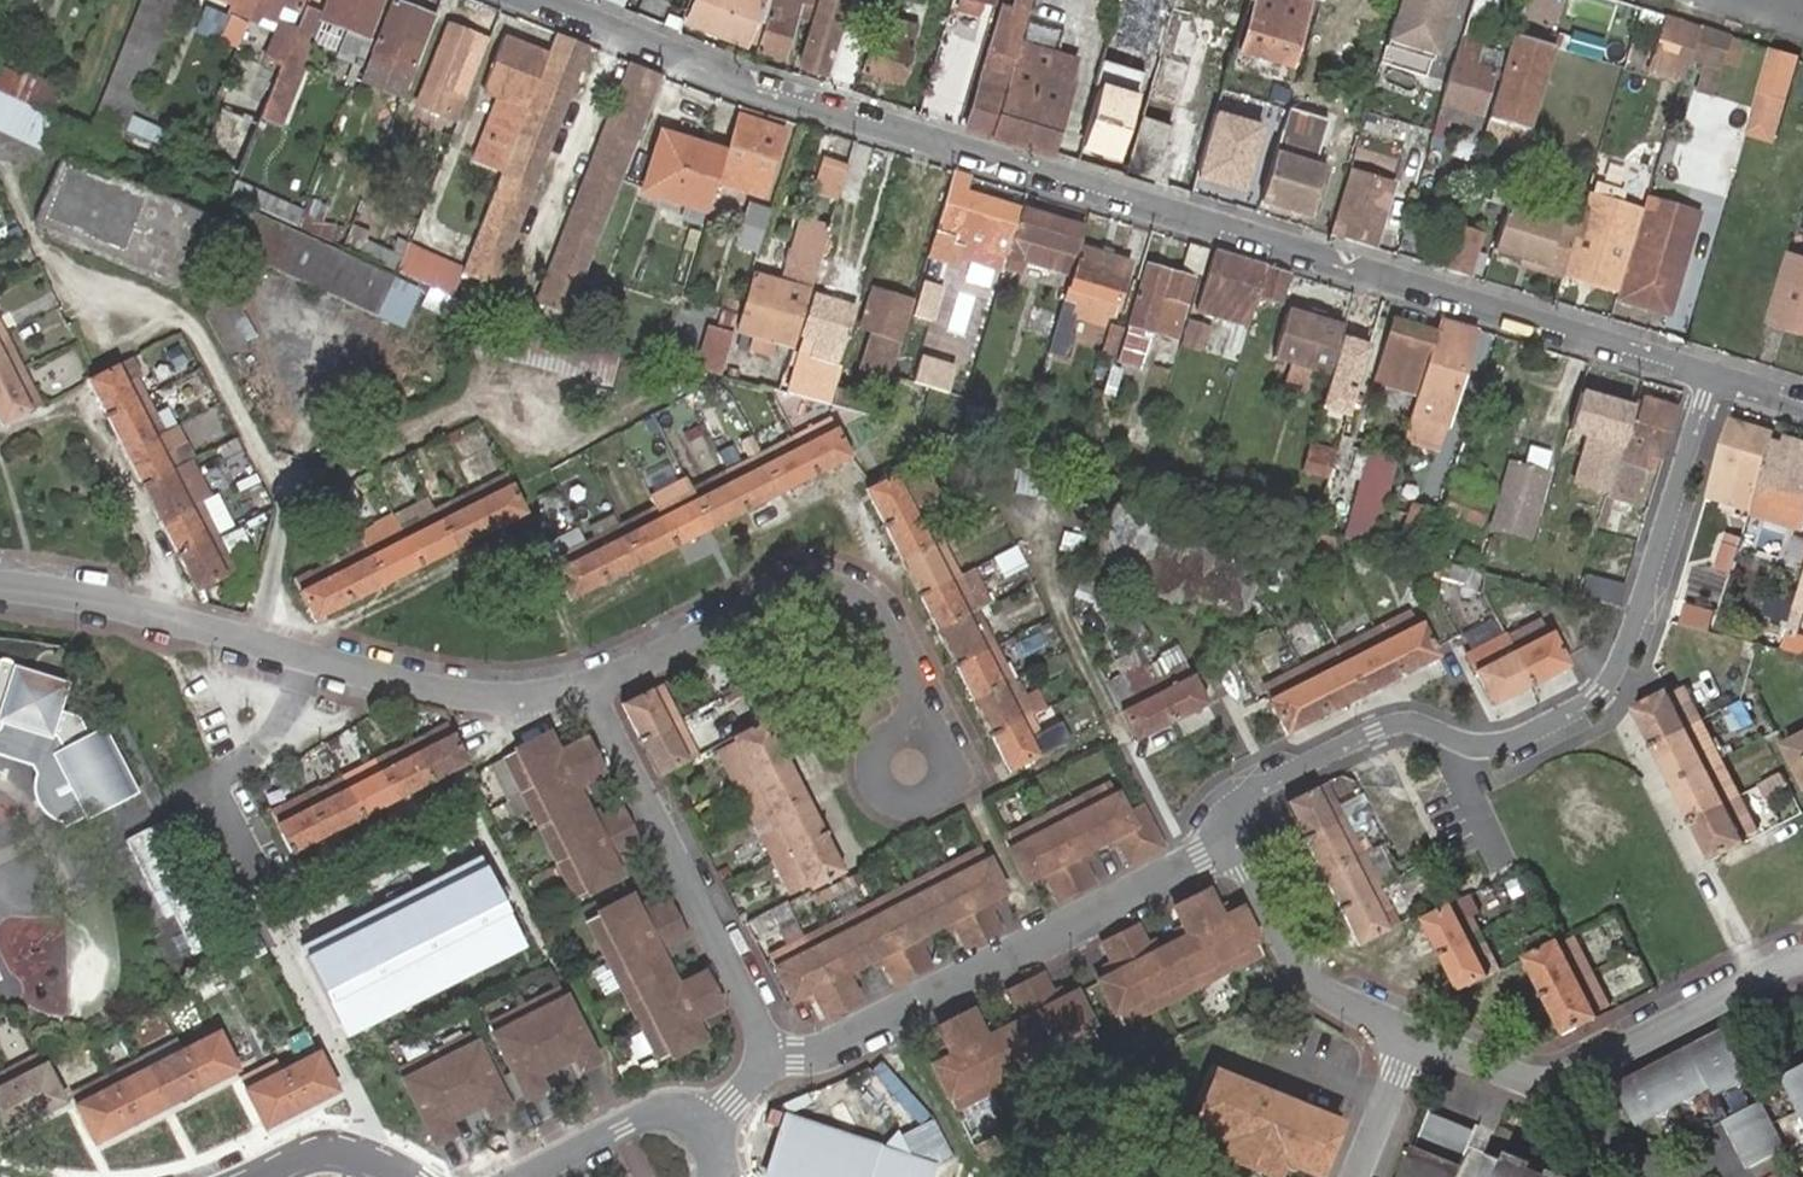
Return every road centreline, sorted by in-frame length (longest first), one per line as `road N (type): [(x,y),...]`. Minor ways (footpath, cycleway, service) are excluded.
road 1 (residential): [(530,0),(744,85),(1713,378)]
road 2 (residential): [(1234,845),(1230,826),(1243,797),(1374,730),(1423,725),(1486,748),(1581,711),(1601,693),(1629,644),(1713,378)]
road 3 (residential): [(594,683),(525,701),(458,693),(174,621),(0,586)]
road 4 (residential): [(767,1057),(825,1051),(1234,845)]
road 5 (residential): [(907,765),(919,698),(865,605),(824,588),(780,588),(665,656),(594,683)]
road 6 (residential): [(1414,1039),(1526,1077),(1568,1076),(1802,963)]
road 7 (residential): [(767,1057),(594,683)]
road 8 (residential): [(1234,845),(1303,977),(1414,1039)]
road 9 (residential): [(705,1132),(677,1118),(642,1118),(533,1176)]
road 10 (residential): [(1359,1176),(1414,1039)]
road 11 (residential): [(379,1176),(321,1157),(284,1162),(259,1176)]

